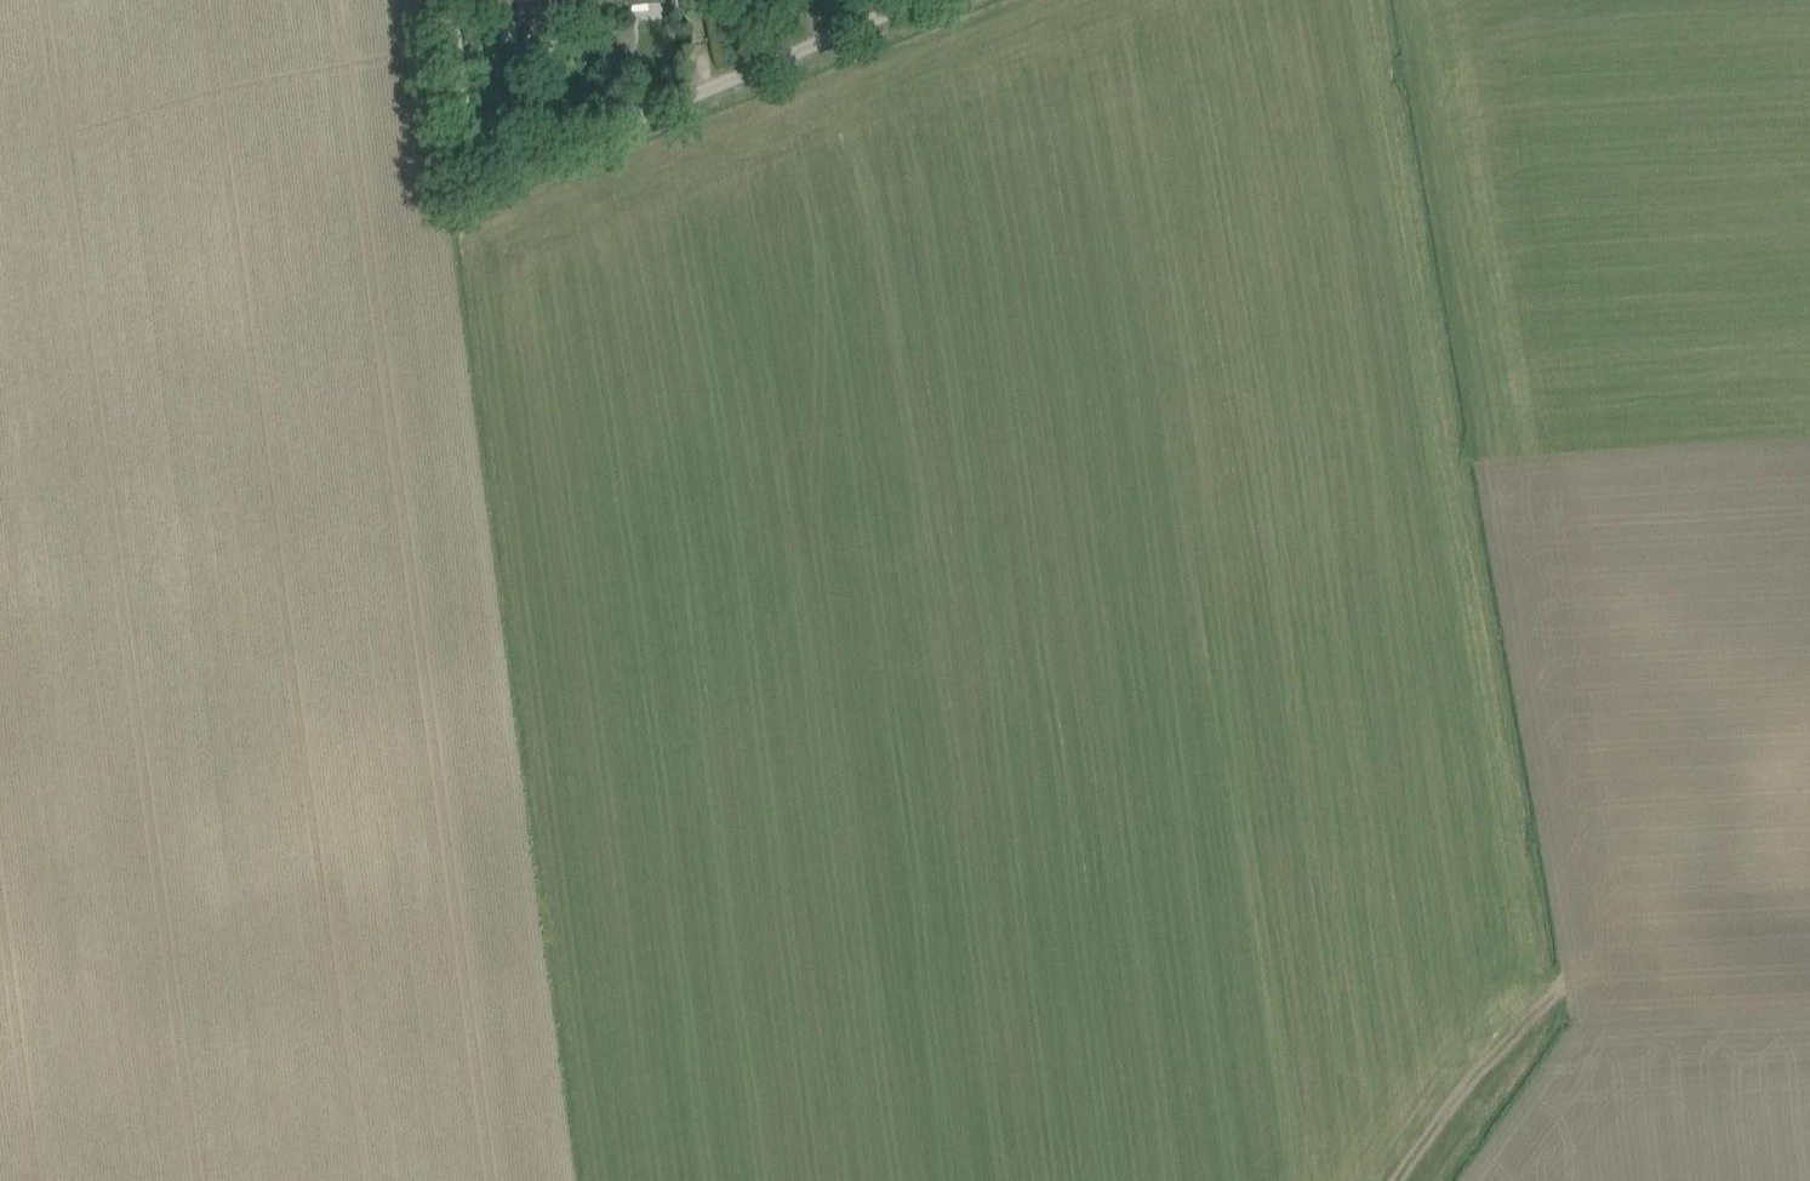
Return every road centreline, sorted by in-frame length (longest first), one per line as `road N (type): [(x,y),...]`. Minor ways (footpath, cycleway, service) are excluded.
road 1 (residential): [(478,186),(930,0)]
road 2 (residential): [(478,186),(455,0)]

